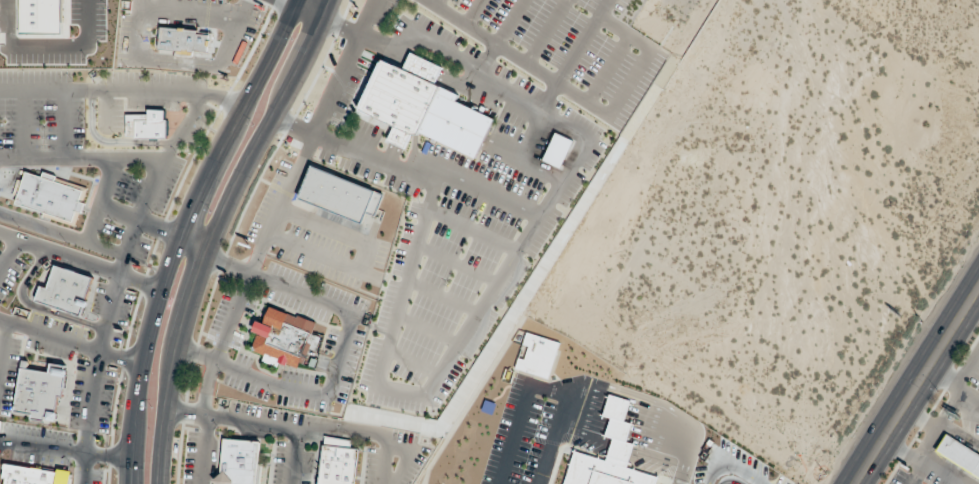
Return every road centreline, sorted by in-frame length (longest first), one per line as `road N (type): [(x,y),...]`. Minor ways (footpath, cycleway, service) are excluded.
road 1 (secondary): [(299,0),(207,174),(160,290),(140,364),(129,483)]
road 2 (secondary): [(205,255),(332,0)]
road 3 (secondary): [(160,483),(172,364),(205,255)]
road 4 (secondary): [(855,483),(978,285)]

